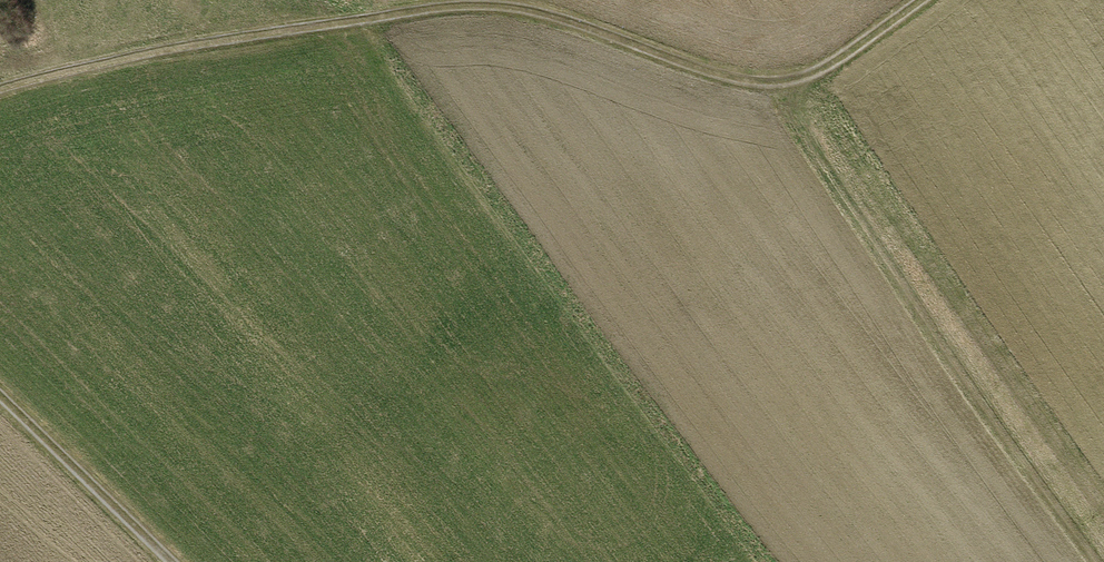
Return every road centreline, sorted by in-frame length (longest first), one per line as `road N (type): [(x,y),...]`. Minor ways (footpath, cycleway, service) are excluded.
road 1 (track): [(792,84),(1103,526)]
road 2 (track): [(525,0),(392,8),(114,55),(0,83)]
road 3 (track): [(906,0),(792,84),(536,0)]
road 4 (track): [(175,561),(0,393)]

